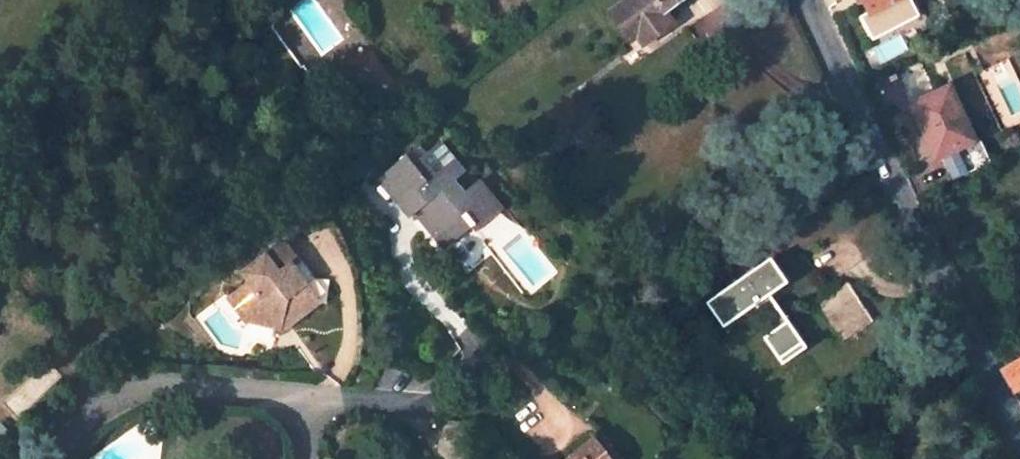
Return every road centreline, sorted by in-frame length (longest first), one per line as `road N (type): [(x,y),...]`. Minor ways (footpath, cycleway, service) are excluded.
road 1 (tertiary): [(810,0),(957,317),(1019,433)]

